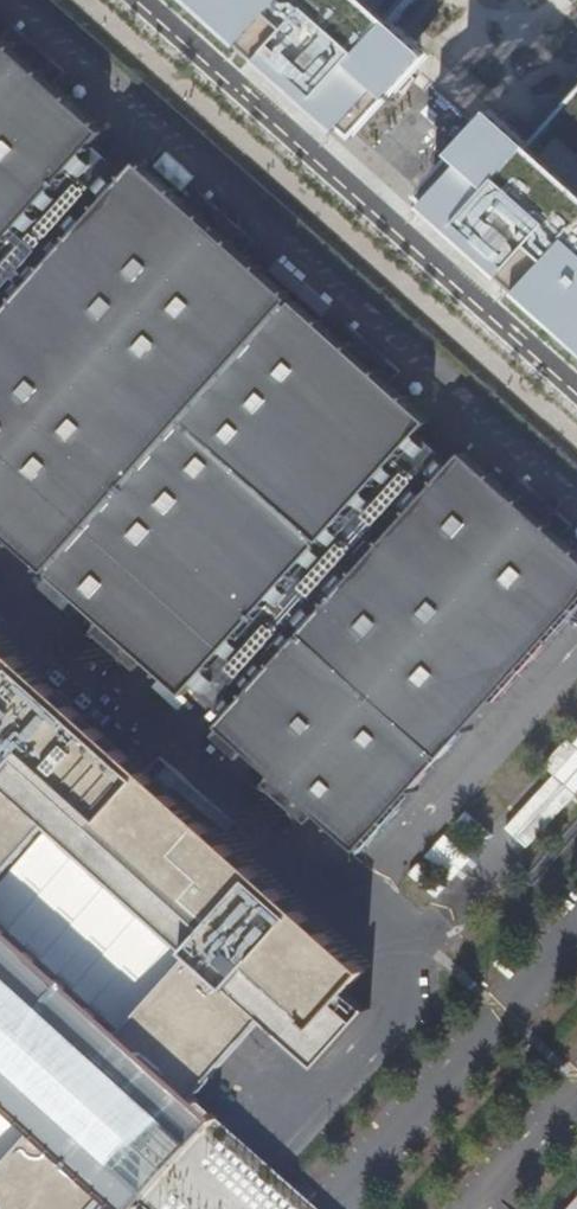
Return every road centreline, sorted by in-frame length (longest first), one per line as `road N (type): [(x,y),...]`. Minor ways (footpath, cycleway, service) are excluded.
road 1 (residential): [(576,389),(139,0)]

